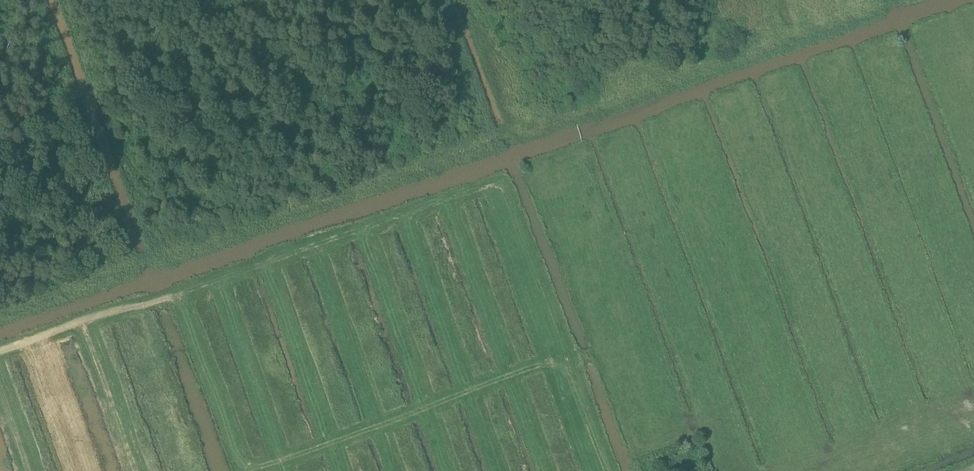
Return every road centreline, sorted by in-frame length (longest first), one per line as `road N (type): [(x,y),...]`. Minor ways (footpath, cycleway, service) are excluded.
road 1 (track): [(267,467),(573,358),(614,470)]
road 2 (track): [(0,351),(172,295)]

